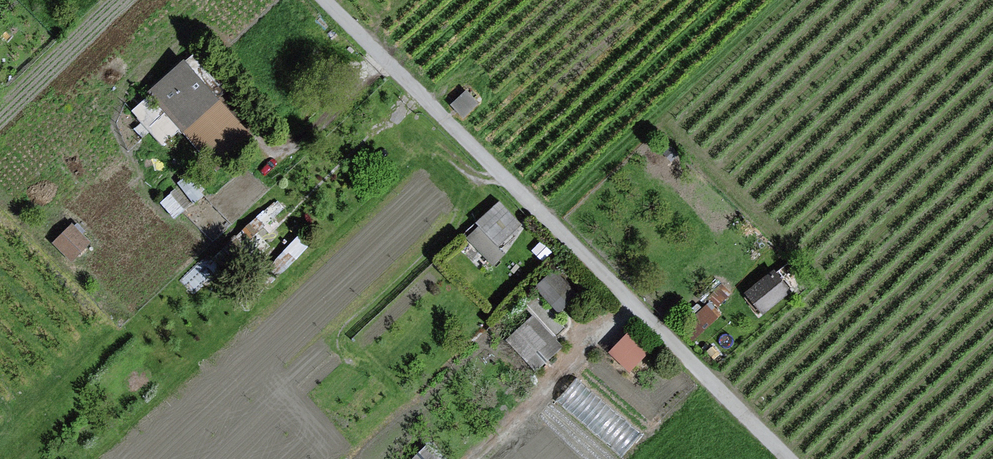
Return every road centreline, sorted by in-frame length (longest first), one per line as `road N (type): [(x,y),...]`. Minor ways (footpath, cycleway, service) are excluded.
road 1 (unclassified): [(325,0),(789,458)]
road 2 (track): [(473,458),(633,304)]
road 3 (track): [(384,57),(304,141),(269,149),(255,136)]

